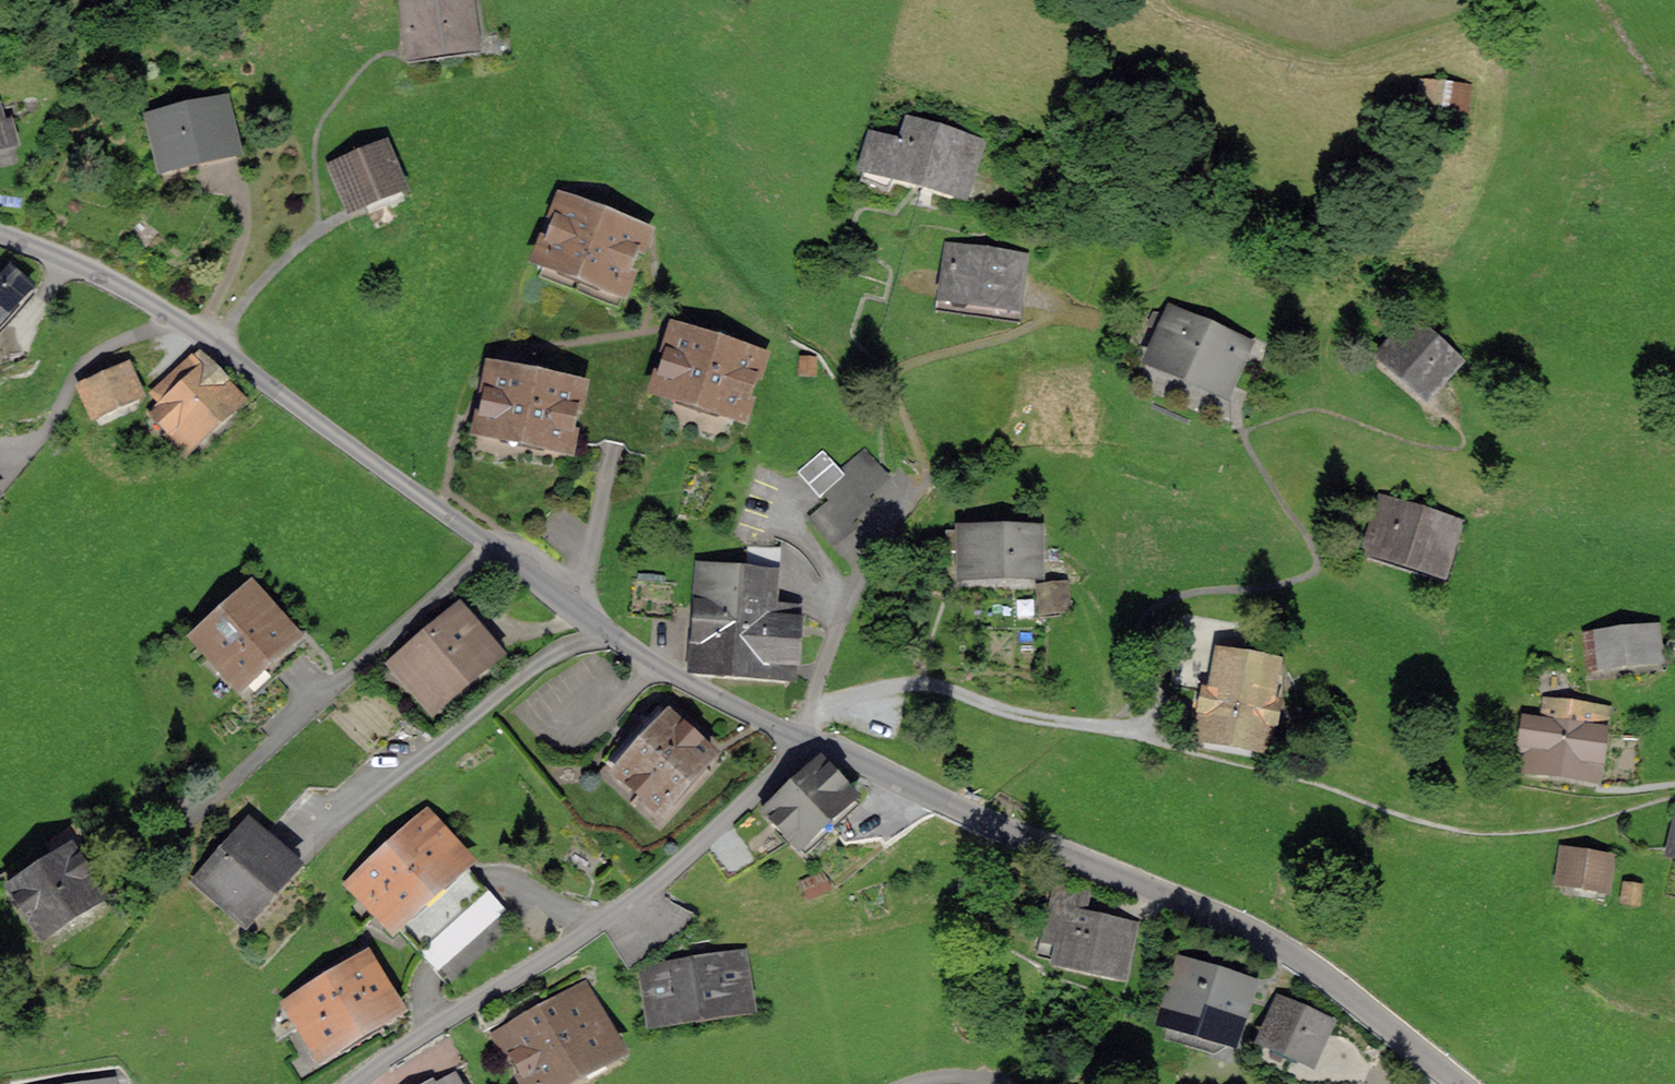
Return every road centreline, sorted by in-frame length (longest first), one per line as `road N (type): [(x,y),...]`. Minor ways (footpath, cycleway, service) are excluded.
road 1 (residential): [(811,740),(650,656),(219,341),(120,281),(0,229)]
road 2 (residential): [(1462,1083),(1339,987),(1244,926),(811,740)]
road 3 (residential): [(351,1083),(660,878),(811,740)]

